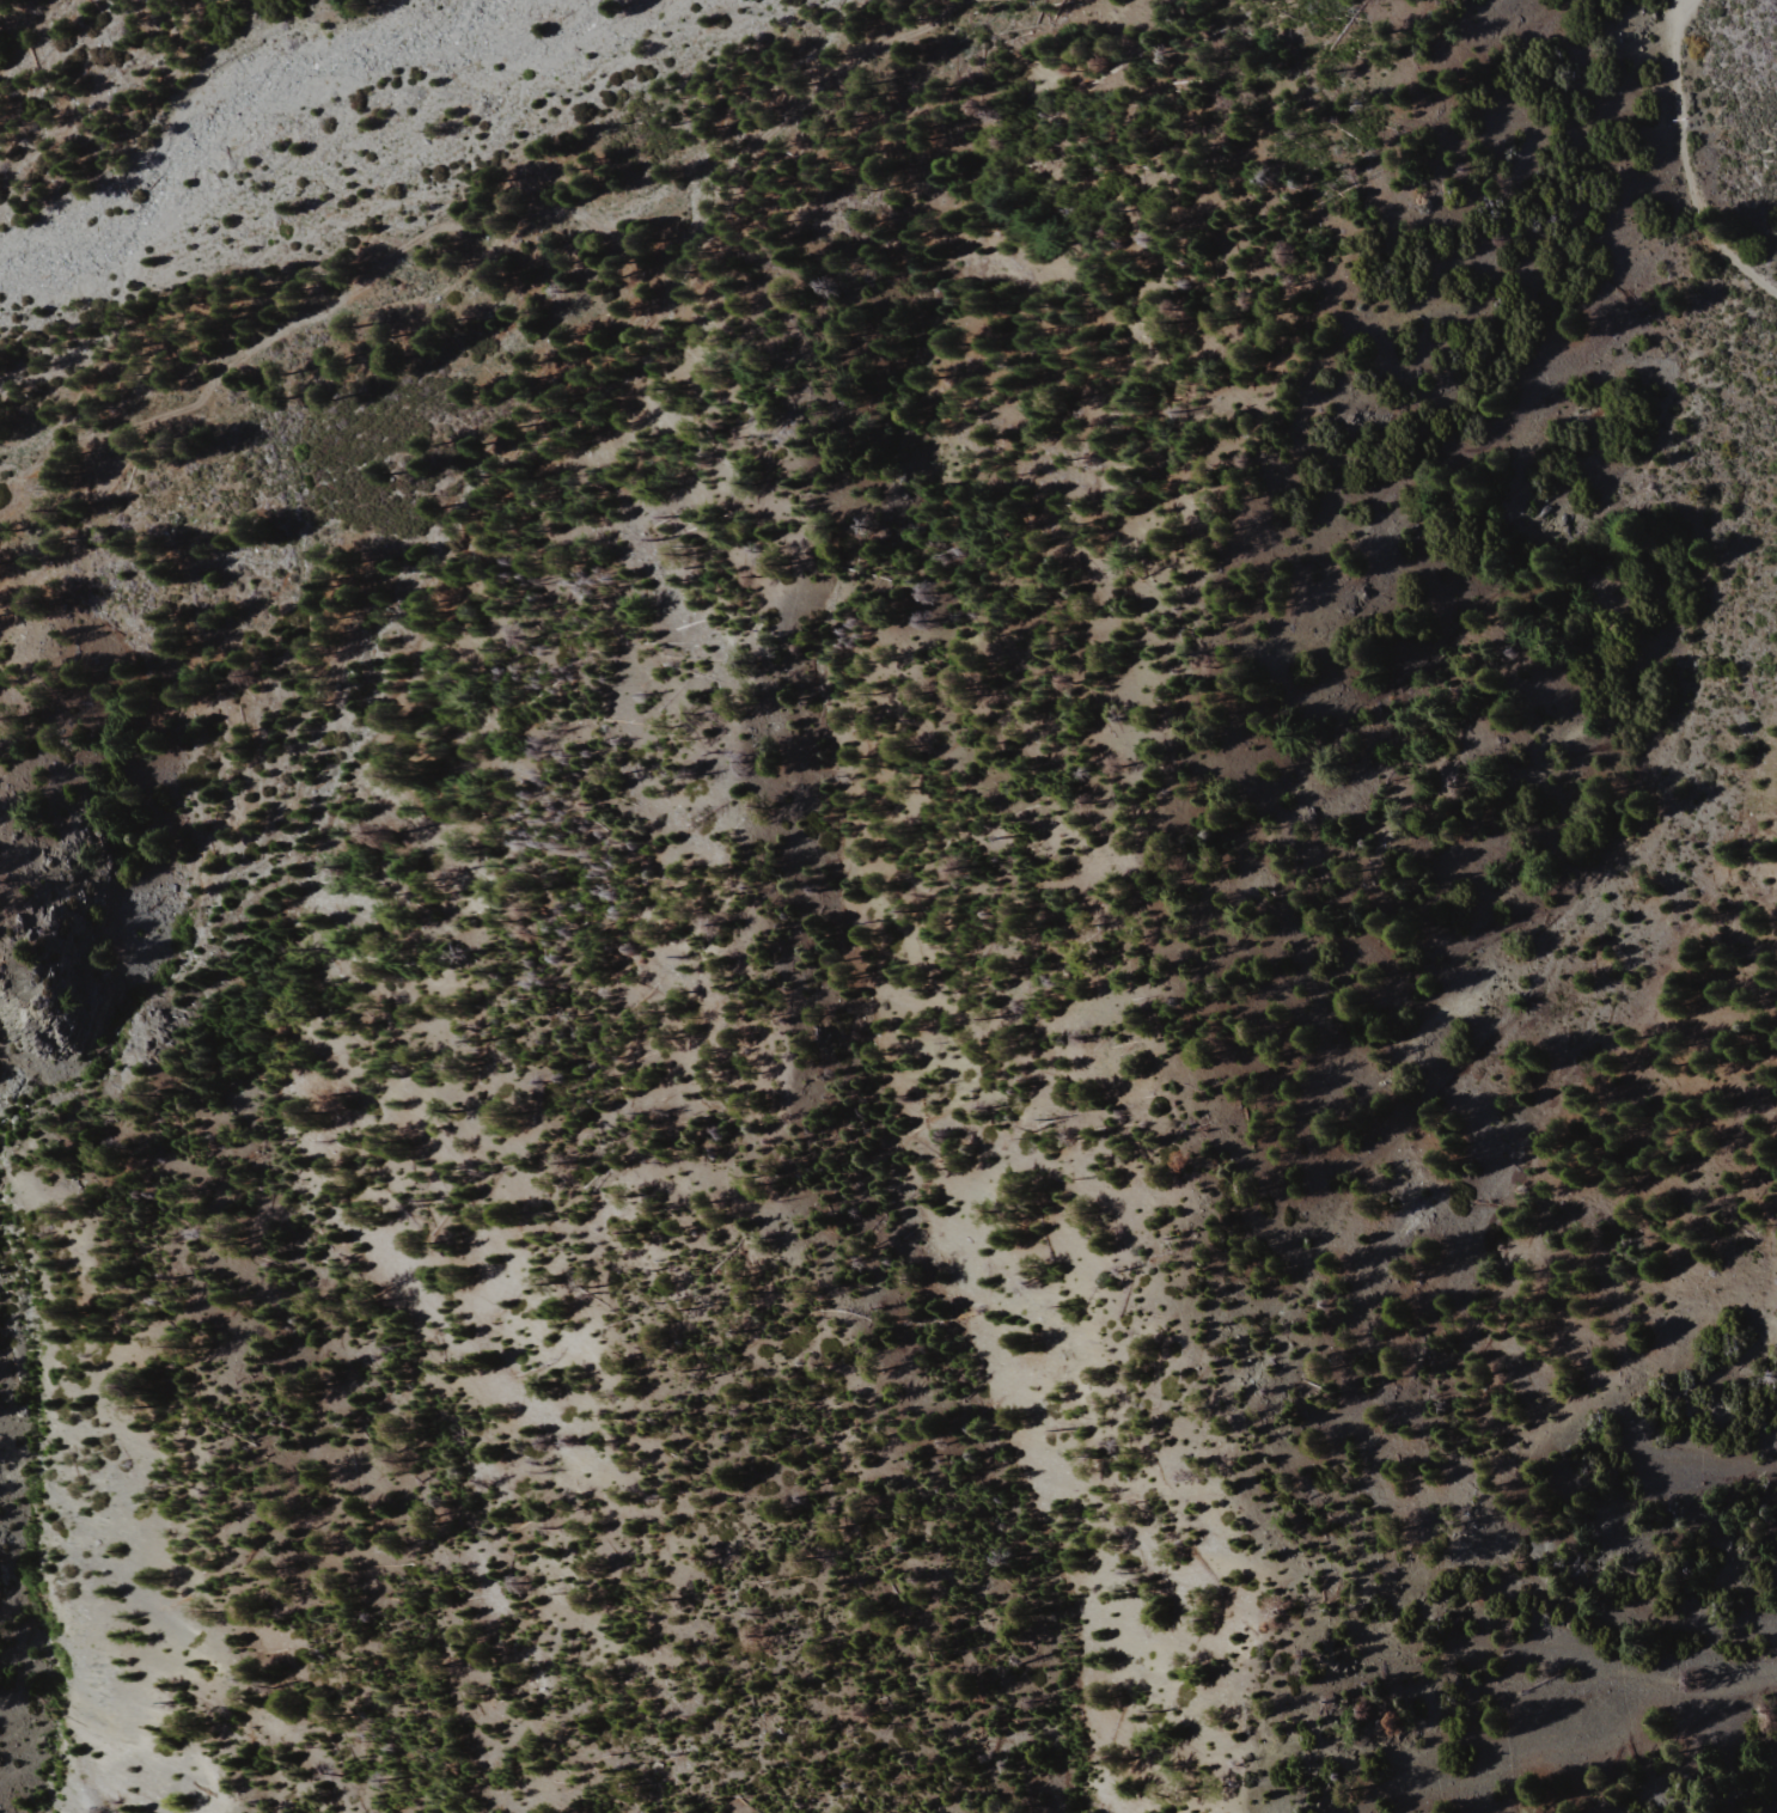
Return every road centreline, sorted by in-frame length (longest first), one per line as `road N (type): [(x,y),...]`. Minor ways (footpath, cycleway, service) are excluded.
road 1 (track): [(1683,0),(1669,30),(1678,114),(1706,240),(1776,290)]

